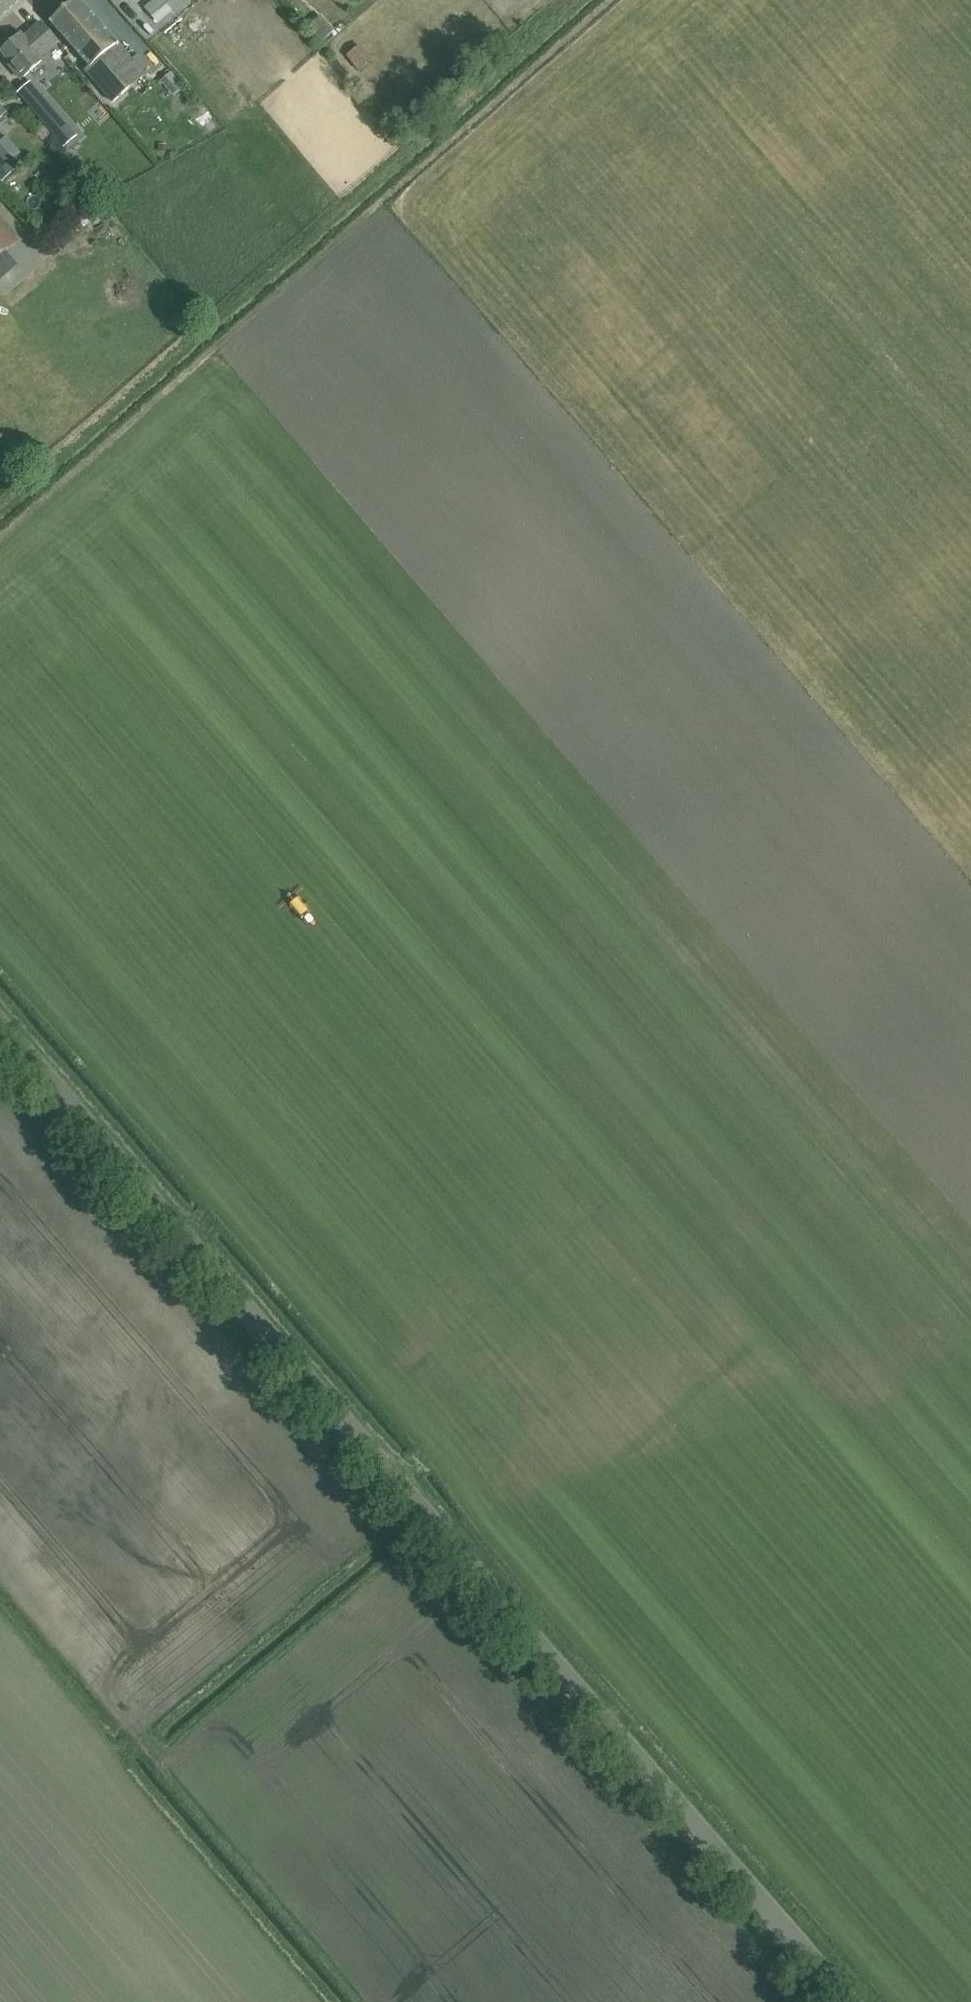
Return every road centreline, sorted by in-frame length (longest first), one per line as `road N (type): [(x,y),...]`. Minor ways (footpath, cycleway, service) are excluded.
road 1 (unclassified): [(852,2001),(0,1029)]

